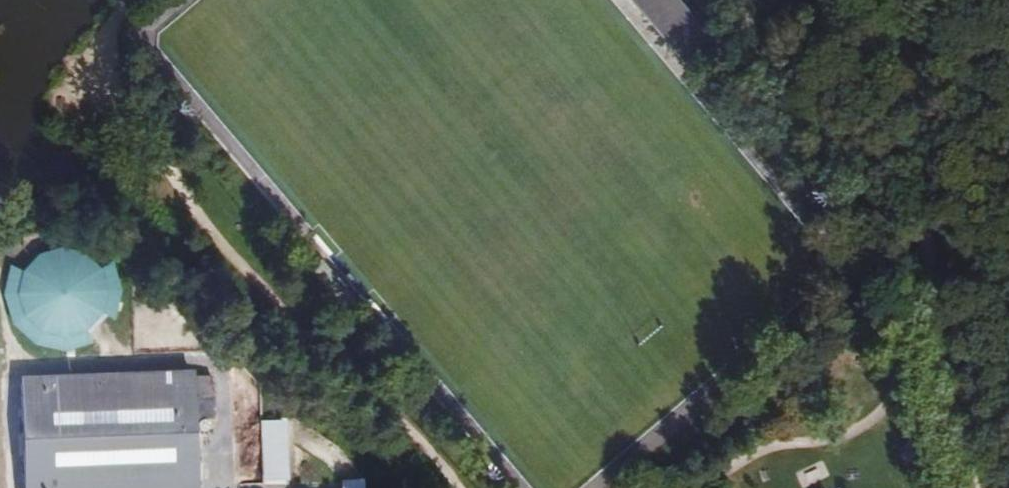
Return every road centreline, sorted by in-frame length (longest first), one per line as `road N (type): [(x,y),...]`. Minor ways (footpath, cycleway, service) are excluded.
road 1 (track): [(124,0),(103,30),(92,73),(224,244),(459,487)]
road 2 (motorway): [(376,487),(598,169),(696,0)]
road 3 (motorway): [(623,0),(489,232),(305,487)]
road 4 (track): [(988,487),(925,0)]

